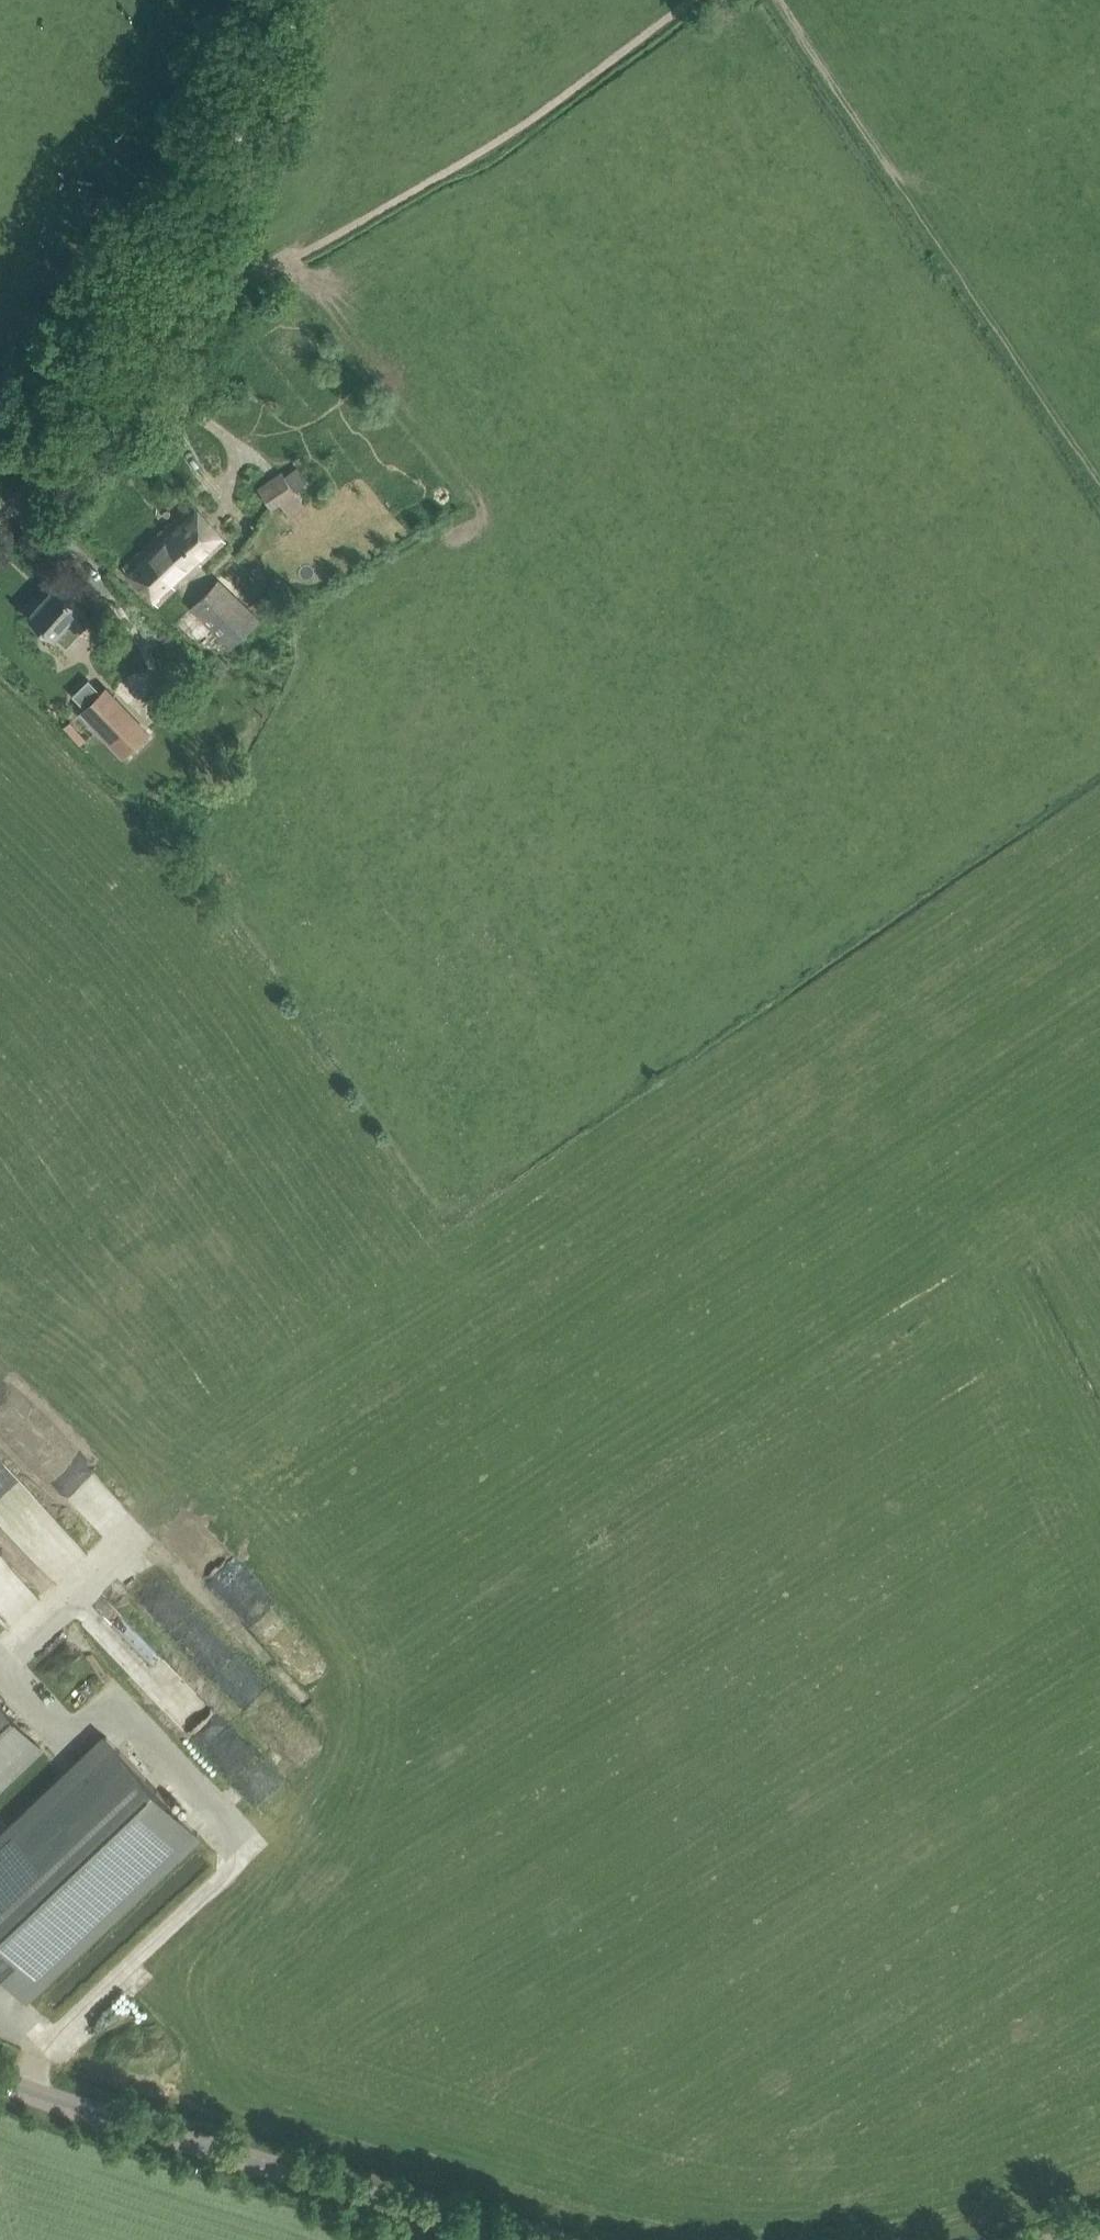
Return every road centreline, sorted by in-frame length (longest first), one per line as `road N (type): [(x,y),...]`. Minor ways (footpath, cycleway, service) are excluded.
road 1 (unclassified): [(0,517),(65,452),(115,379),(301,0)]
road 2 (unclassified): [(506,2239),(0,2080)]

